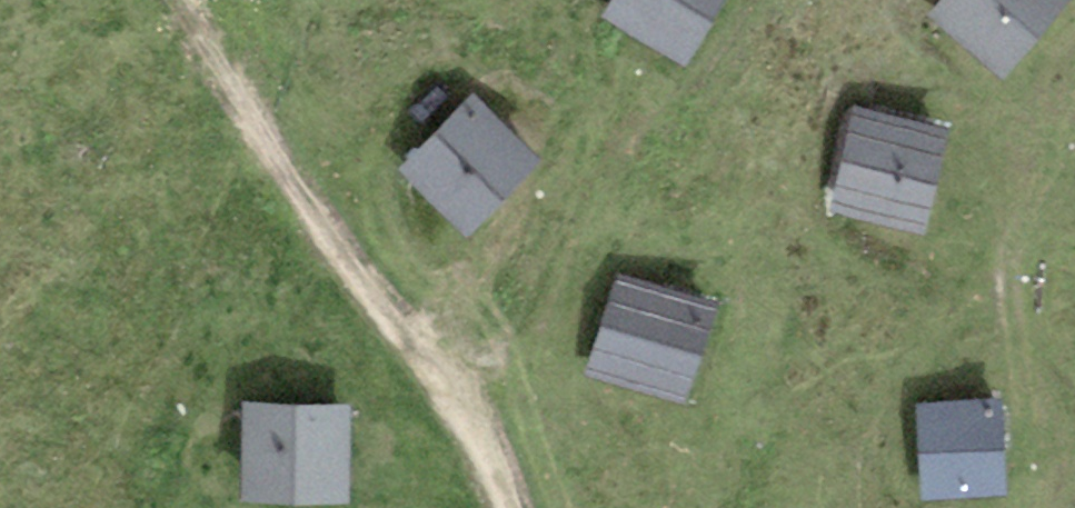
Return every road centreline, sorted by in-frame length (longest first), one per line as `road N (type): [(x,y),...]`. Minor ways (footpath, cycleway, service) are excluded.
road 1 (track): [(242,121),(358,283),(455,399)]
road 2 (track): [(455,399),(635,130)]
road 3 (track): [(1043,507),(1059,461),(1017,336),(1012,281)]
road 4 (track): [(508,507),(455,399)]

